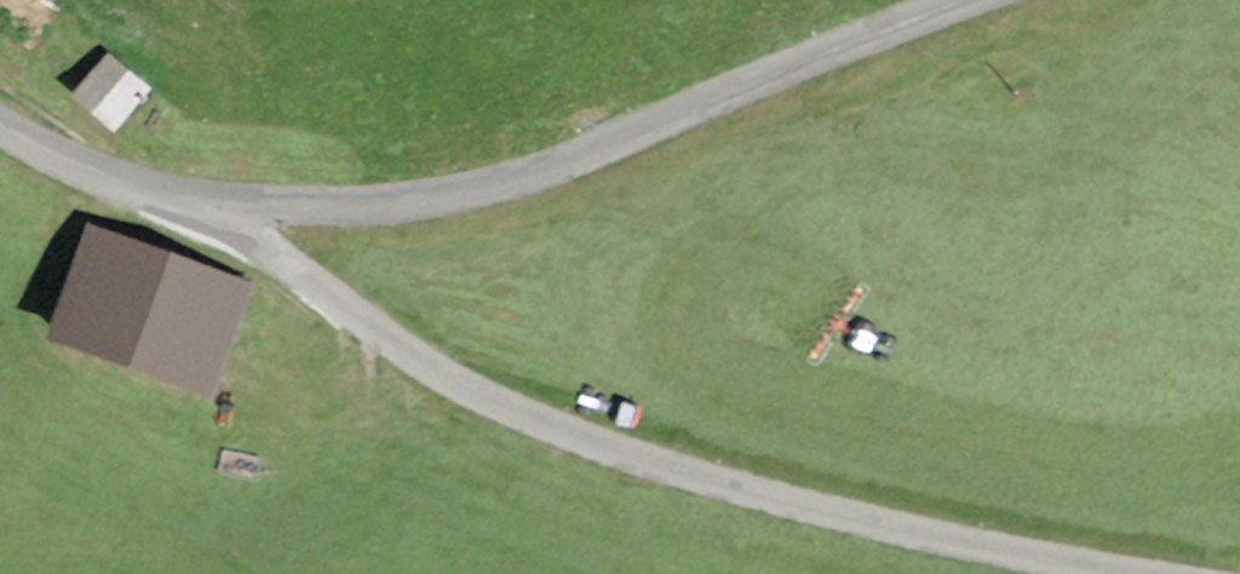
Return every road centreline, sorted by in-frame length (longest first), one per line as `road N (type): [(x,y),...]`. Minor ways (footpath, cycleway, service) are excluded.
road 1 (unclassified): [(207,219),(426,360),(609,455),(975,553),(1109,573)]
road 2 (residential): [(207,219),(250,205),(422,198),(515,181),(965,0)]
road 3 (residential): [(0,120),(207,219)]

